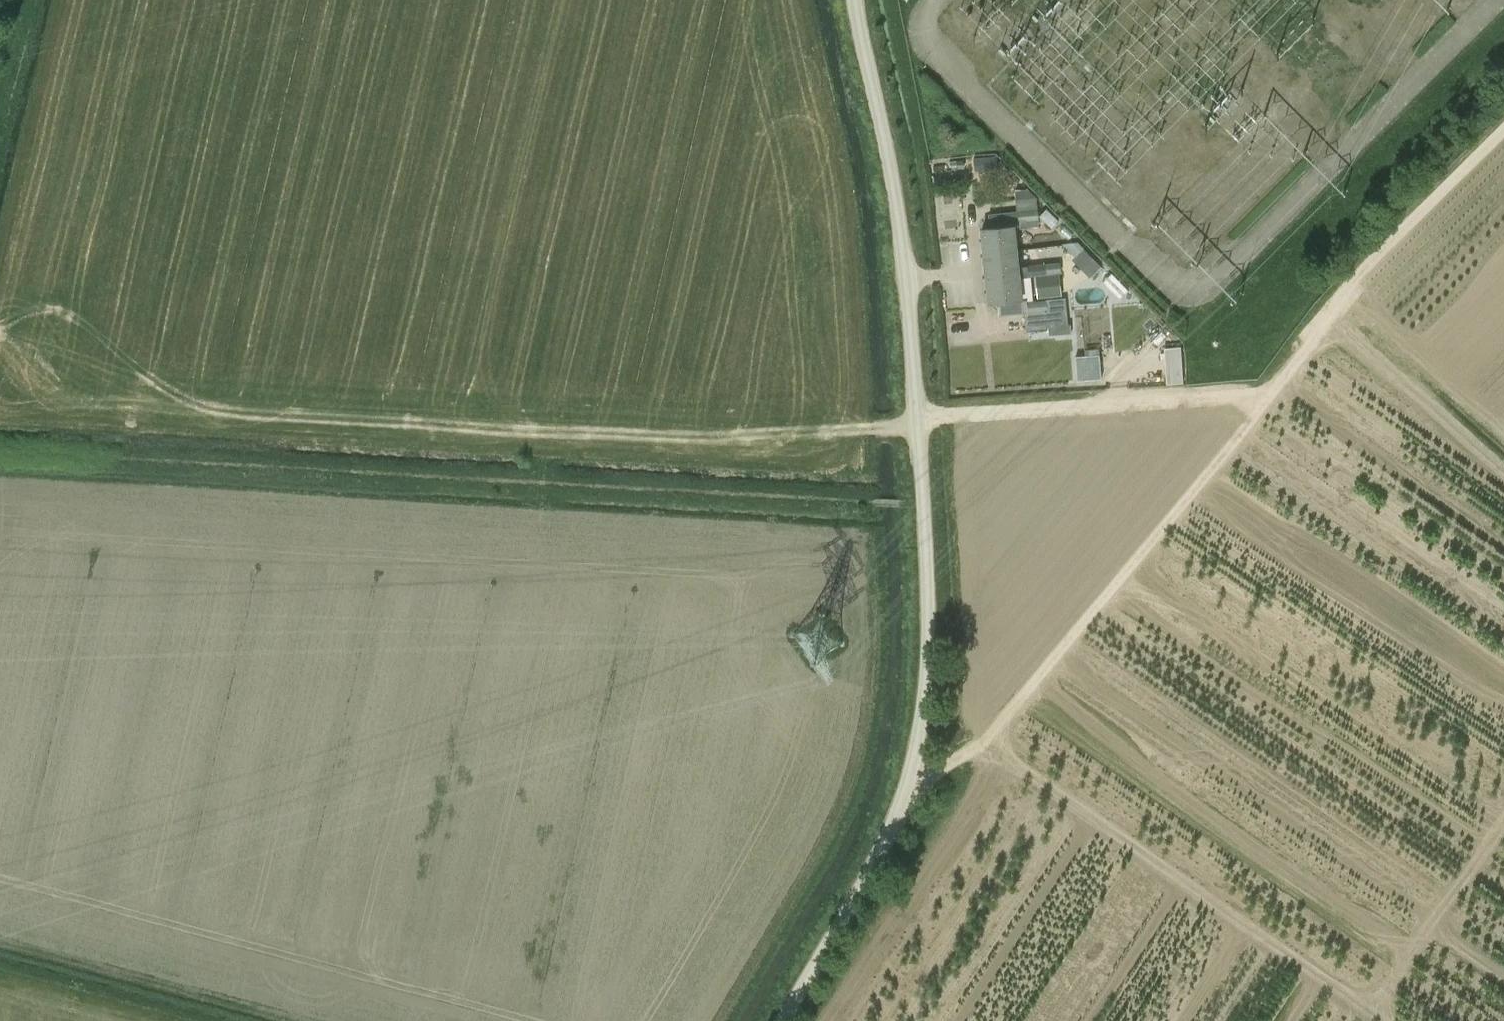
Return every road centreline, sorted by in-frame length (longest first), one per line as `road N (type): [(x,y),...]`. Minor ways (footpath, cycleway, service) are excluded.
road 1 (unclassified): [(782,1020),(877,859),(907,784),(923,699),(926,586),(903,281),(851,0)]
road 2 (track): [(907,784),(980,749),(1349,299),(1503,433)]
road 3 (track): [(915,421),(1267,398)]

